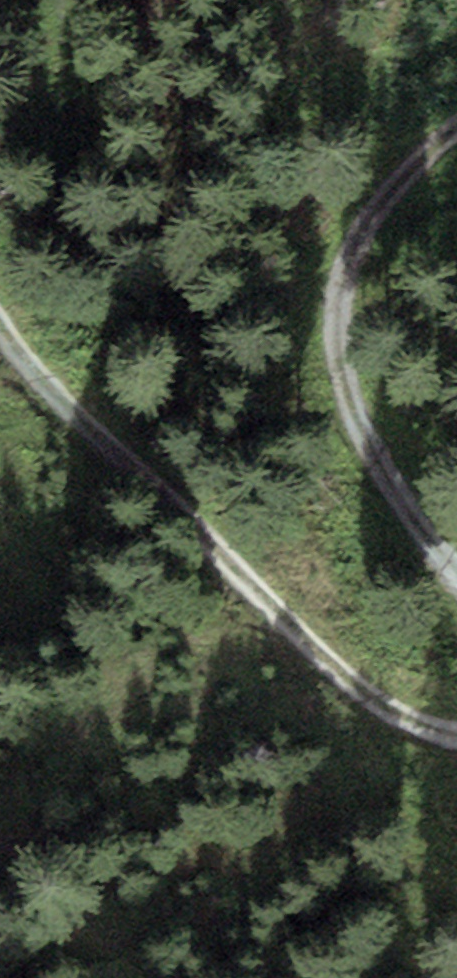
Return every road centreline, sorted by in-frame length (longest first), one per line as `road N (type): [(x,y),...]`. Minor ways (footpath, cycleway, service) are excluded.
road 1 (track): [(456,721),(358,693),(0,325)]
road 2 (track): [(456,128),(359,230),(340,349),(375,457),(456,548)]

